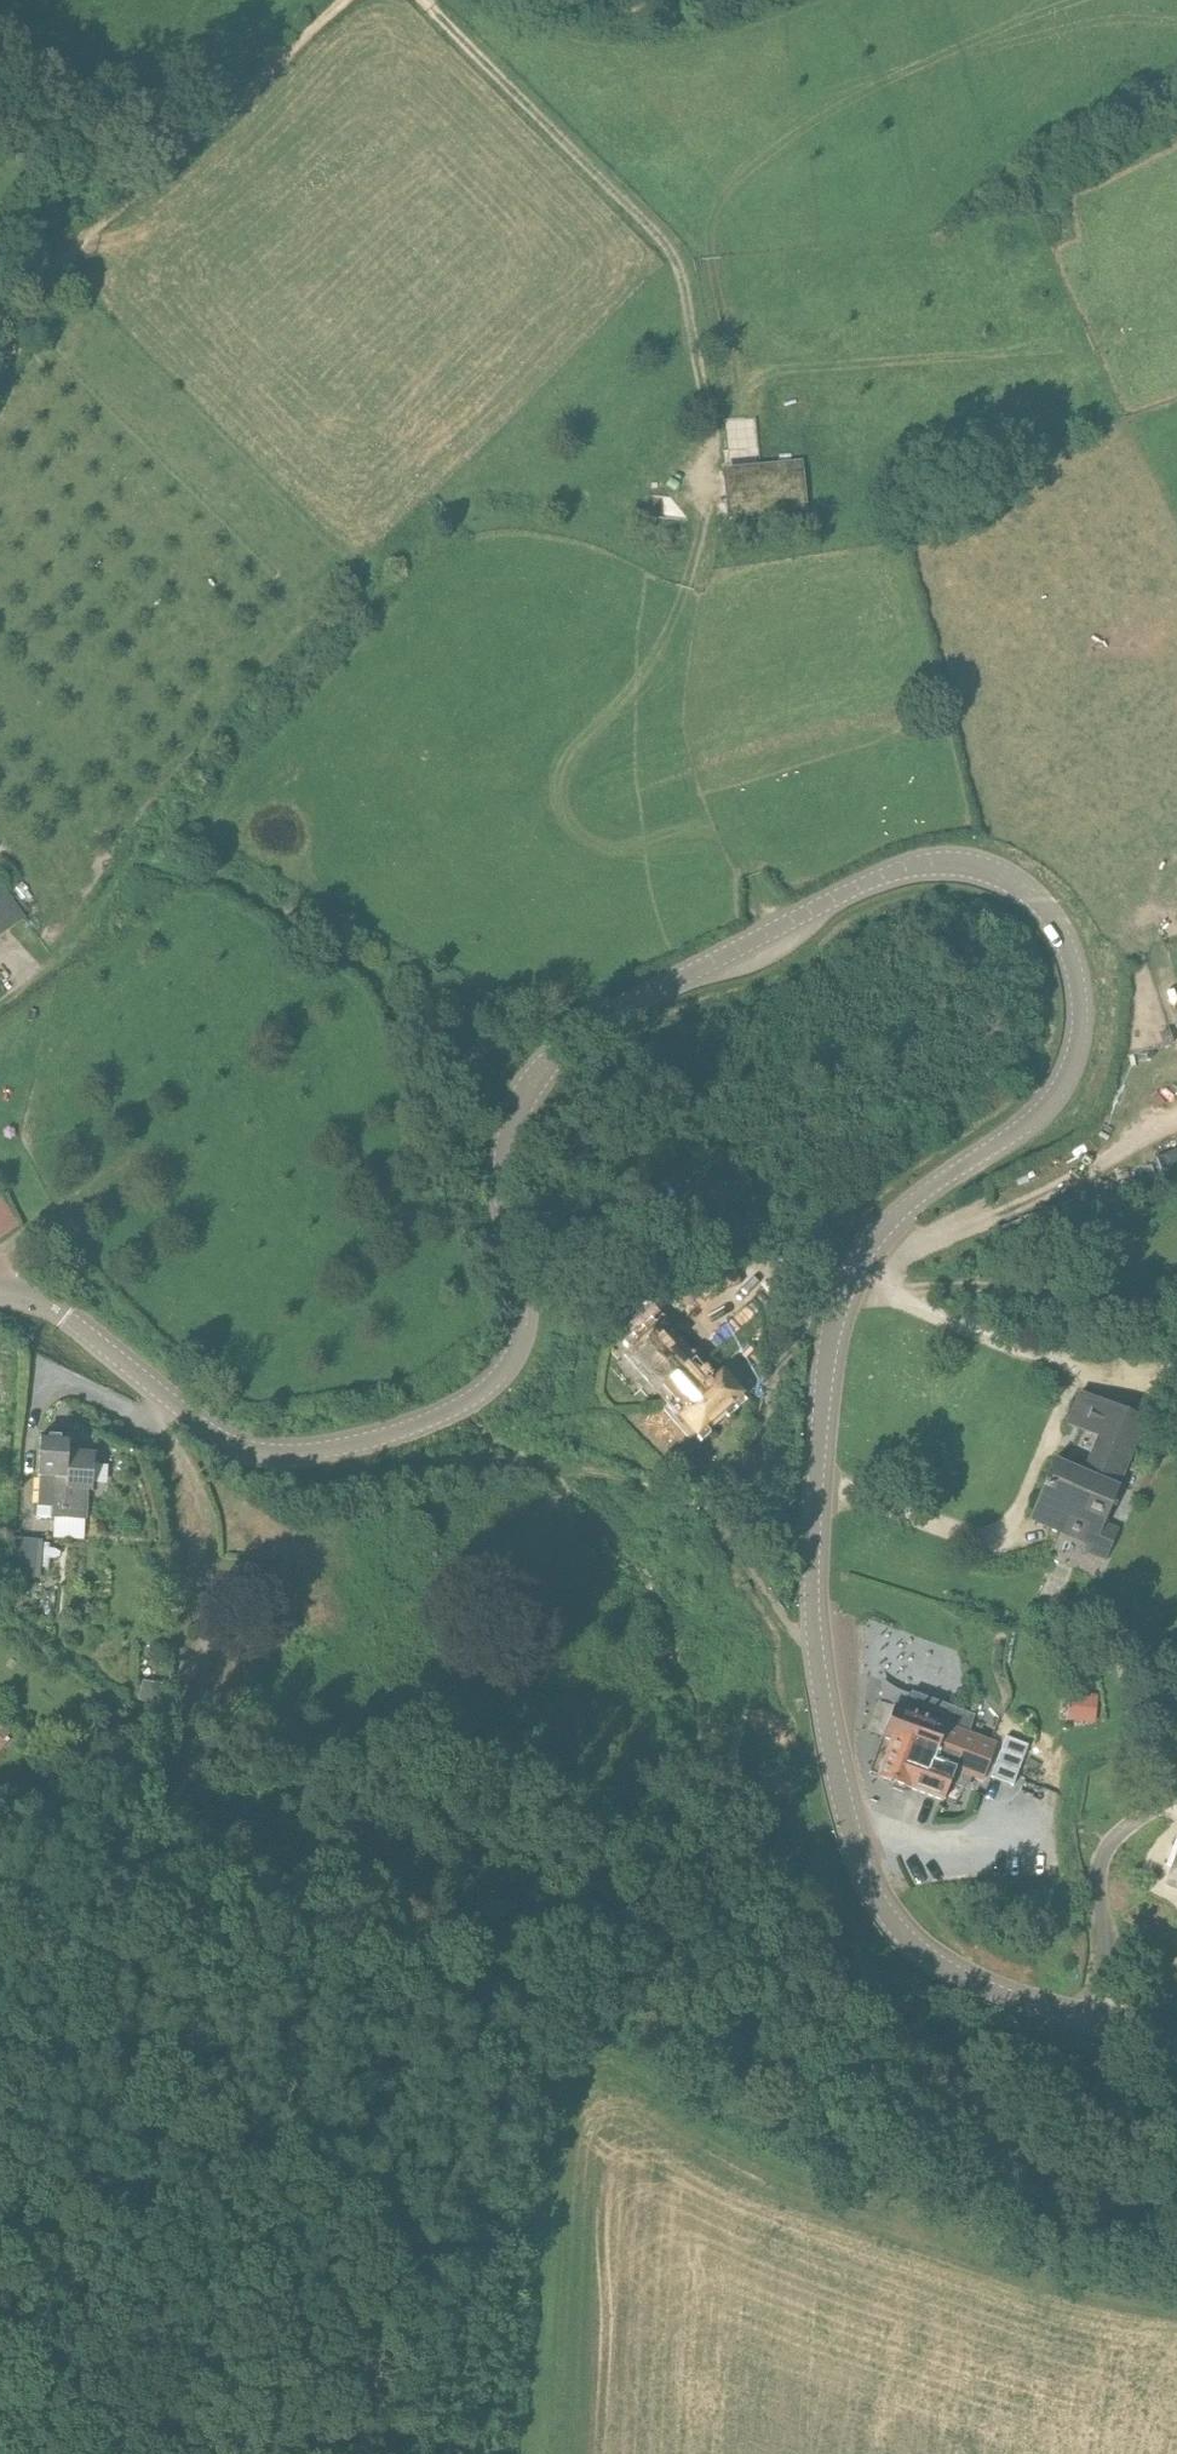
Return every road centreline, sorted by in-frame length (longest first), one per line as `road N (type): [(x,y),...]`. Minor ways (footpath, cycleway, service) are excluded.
road 1 (tertiary): [(1176,2049),(995,1991),(938,1963),(902,1933),(861,1860),(817,1663),(814,1517),(839,1303),(885,1226),(1032,1117),(1076,1047),(1075,966),(1054,923),(1019,885),(981,867),(941,862),(865,881),(651,992),(560,1051),(524,1094),(504,1165),(523,1288),(520,1342),(479,1393),(425,1421),(300,1453),(233,1444),(52,1306),(0,1289)]
road 2 (track): [(423,0),(676,262),(713,431),(692,564)]
road 3 (track): [(554,1464),(636,1560),(781,1924),(813,1962),(885,2008)]
road 4 (track): [(340,0),(228,114),(68,252),(0,374)]
road 5 (track): [(0,1002),(77,937),(129,862),(202,875)]
road 6 (track): [(960,1221),(1099,1172),(1176,1118)]
road 7 (track): [(815,1641),(790,1628),(740,1548)]
road 8 (track): [(691,0),(570,0)]

